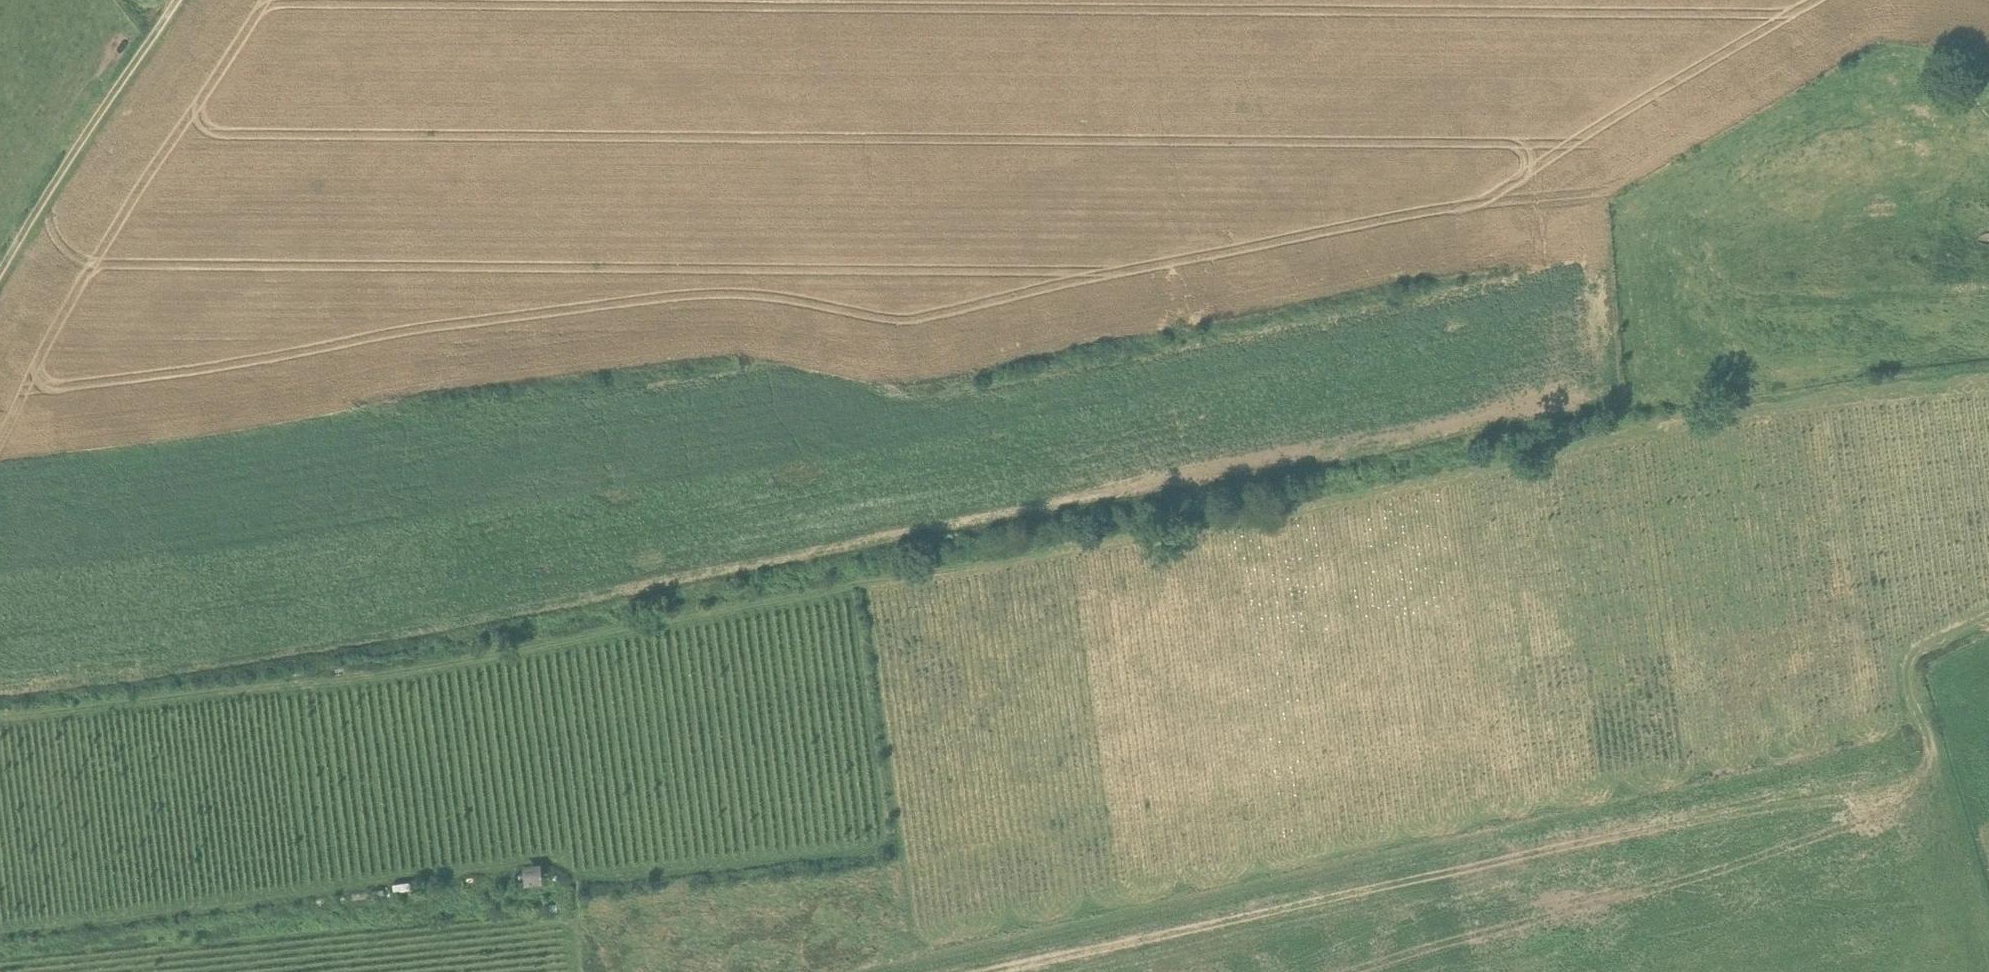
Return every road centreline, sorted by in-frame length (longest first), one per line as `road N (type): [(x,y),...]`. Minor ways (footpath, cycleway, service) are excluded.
road 1 (track): [(0,273),(172,0)]

